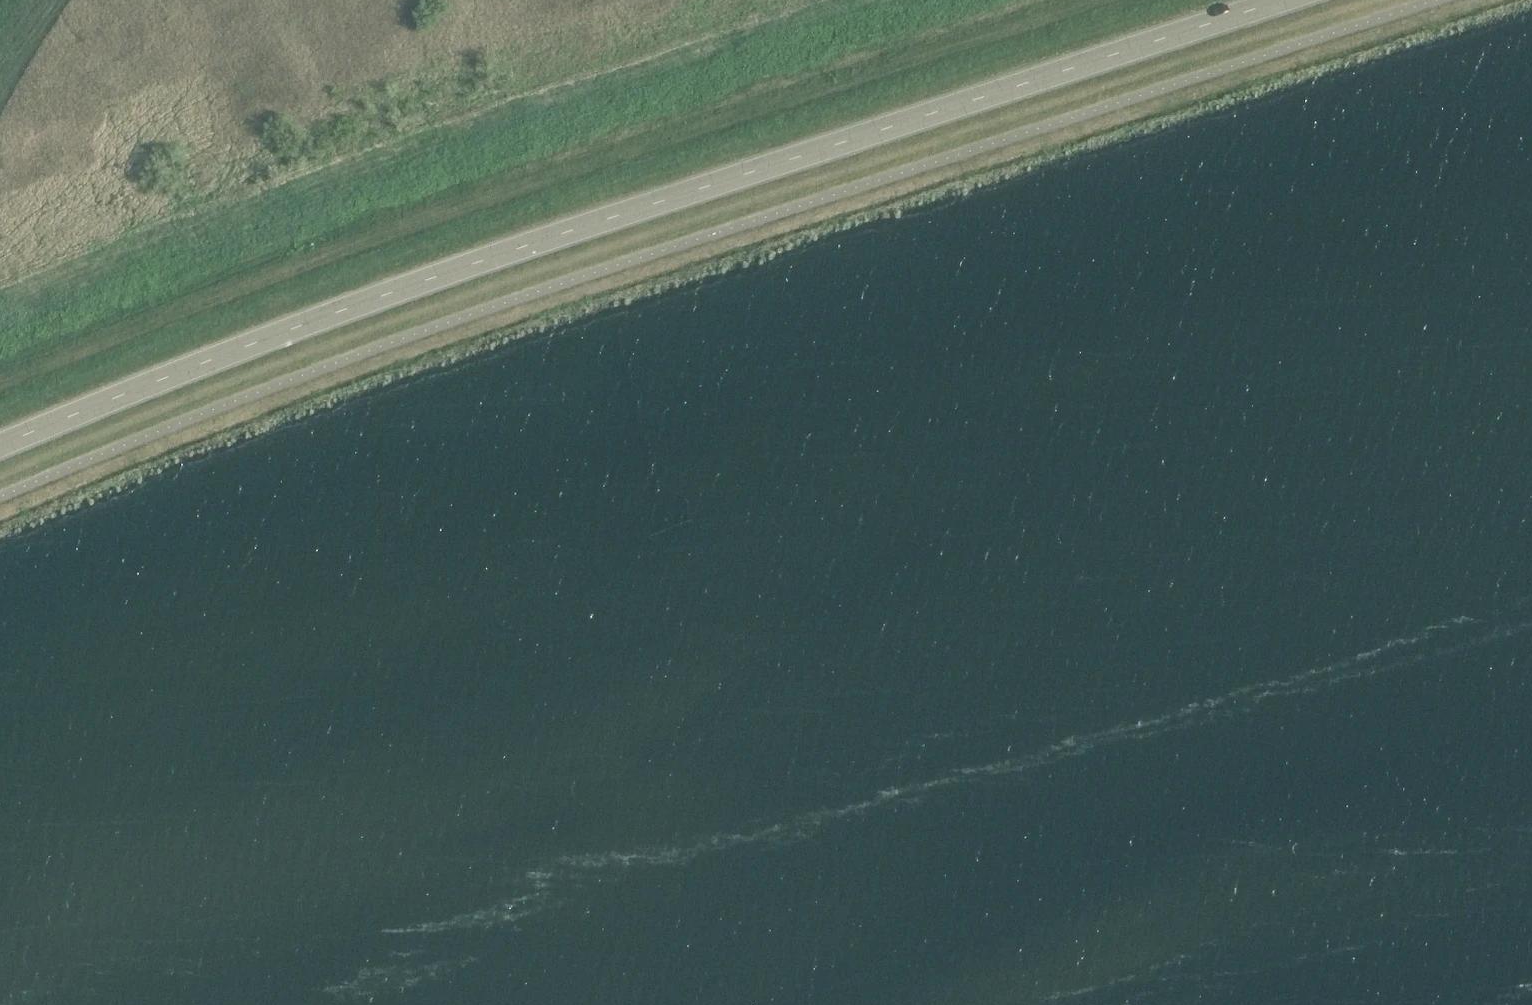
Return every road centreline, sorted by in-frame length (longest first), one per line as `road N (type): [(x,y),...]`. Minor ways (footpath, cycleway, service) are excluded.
road 1 (tertiary): [(0,452),(197,370),(503,259),(1297,0)]

